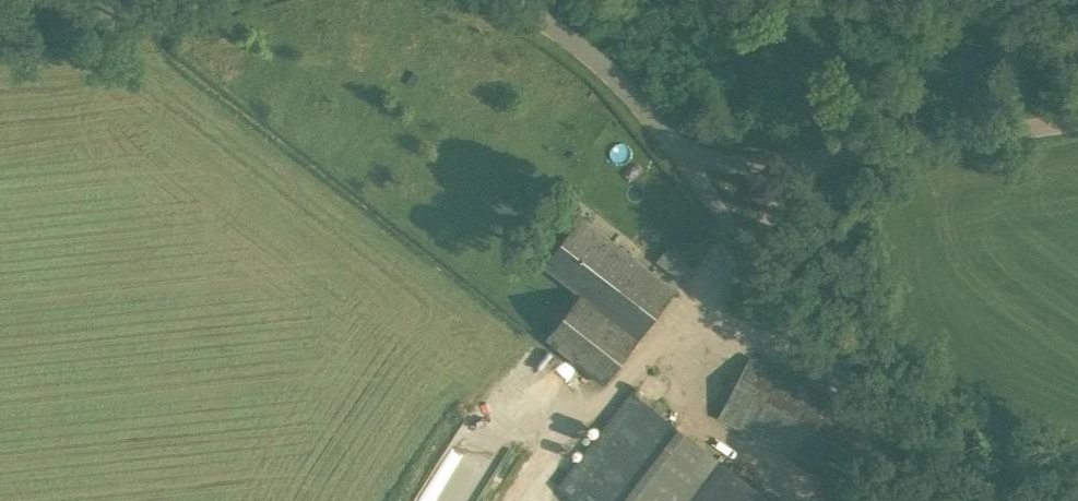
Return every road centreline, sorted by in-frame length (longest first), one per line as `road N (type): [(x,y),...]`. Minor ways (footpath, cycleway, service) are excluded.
road 1 (tertiary): [(990,500),(814,339),(757,260)]
road 2 (tertiary): [(803,159),(1077,124)]
road 3 (tertiary): [(688,164),(620,78),(569,35),(502,0)]
road 4 (tertiary): [(193,0),(87,16),(0,11)]

